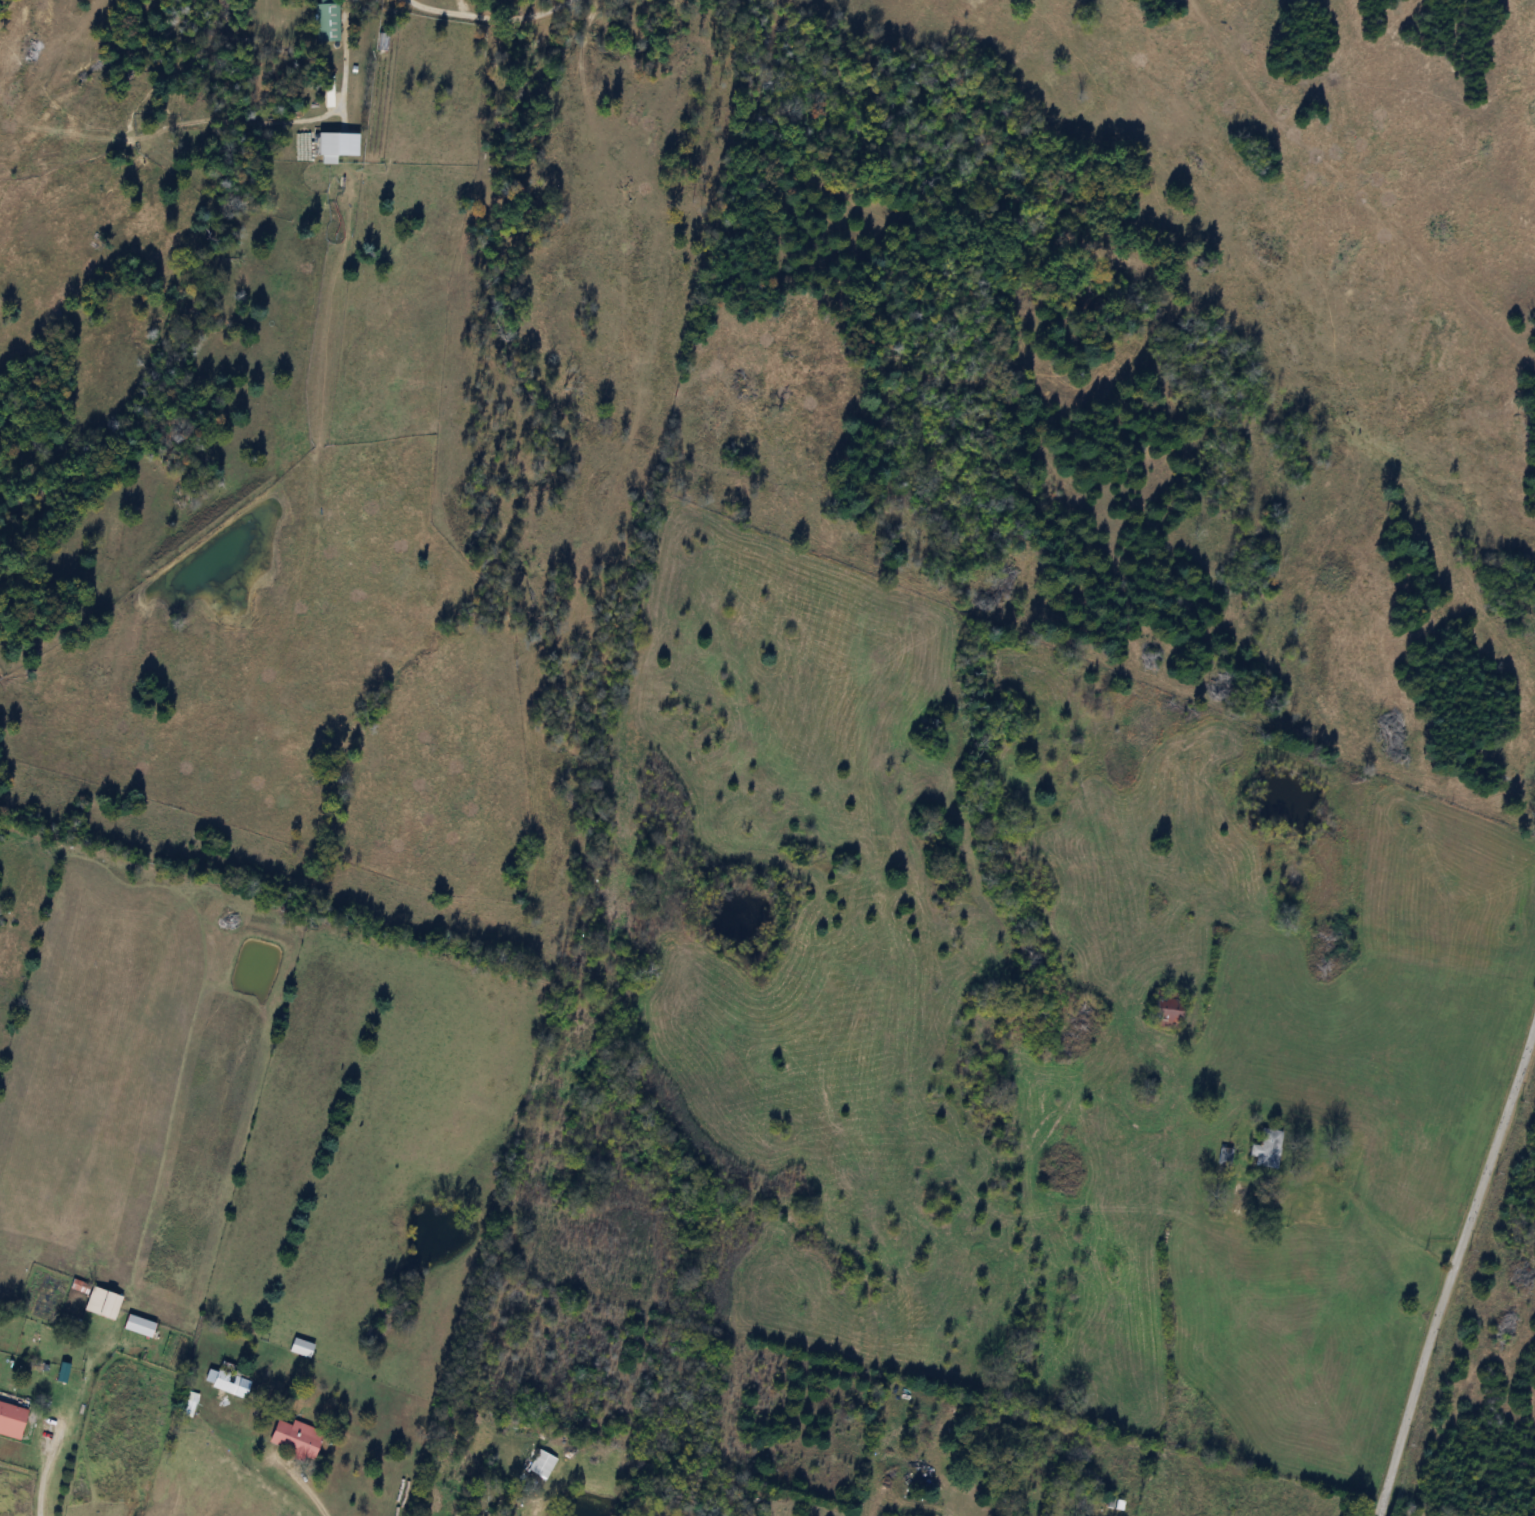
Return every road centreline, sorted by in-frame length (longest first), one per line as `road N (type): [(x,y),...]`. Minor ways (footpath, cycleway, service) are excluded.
road 1 (residential): [(1382,1515),(1534,1014)]

